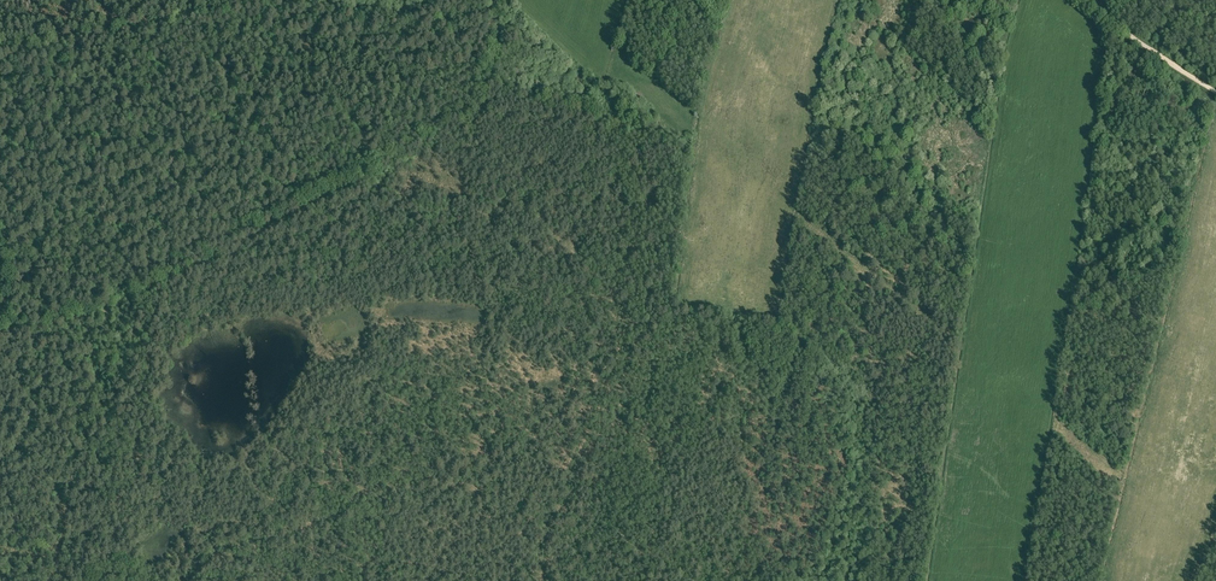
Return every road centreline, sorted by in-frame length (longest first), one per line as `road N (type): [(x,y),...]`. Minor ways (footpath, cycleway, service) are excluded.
road 1 (track): [(1092,0),(1215,85)]

